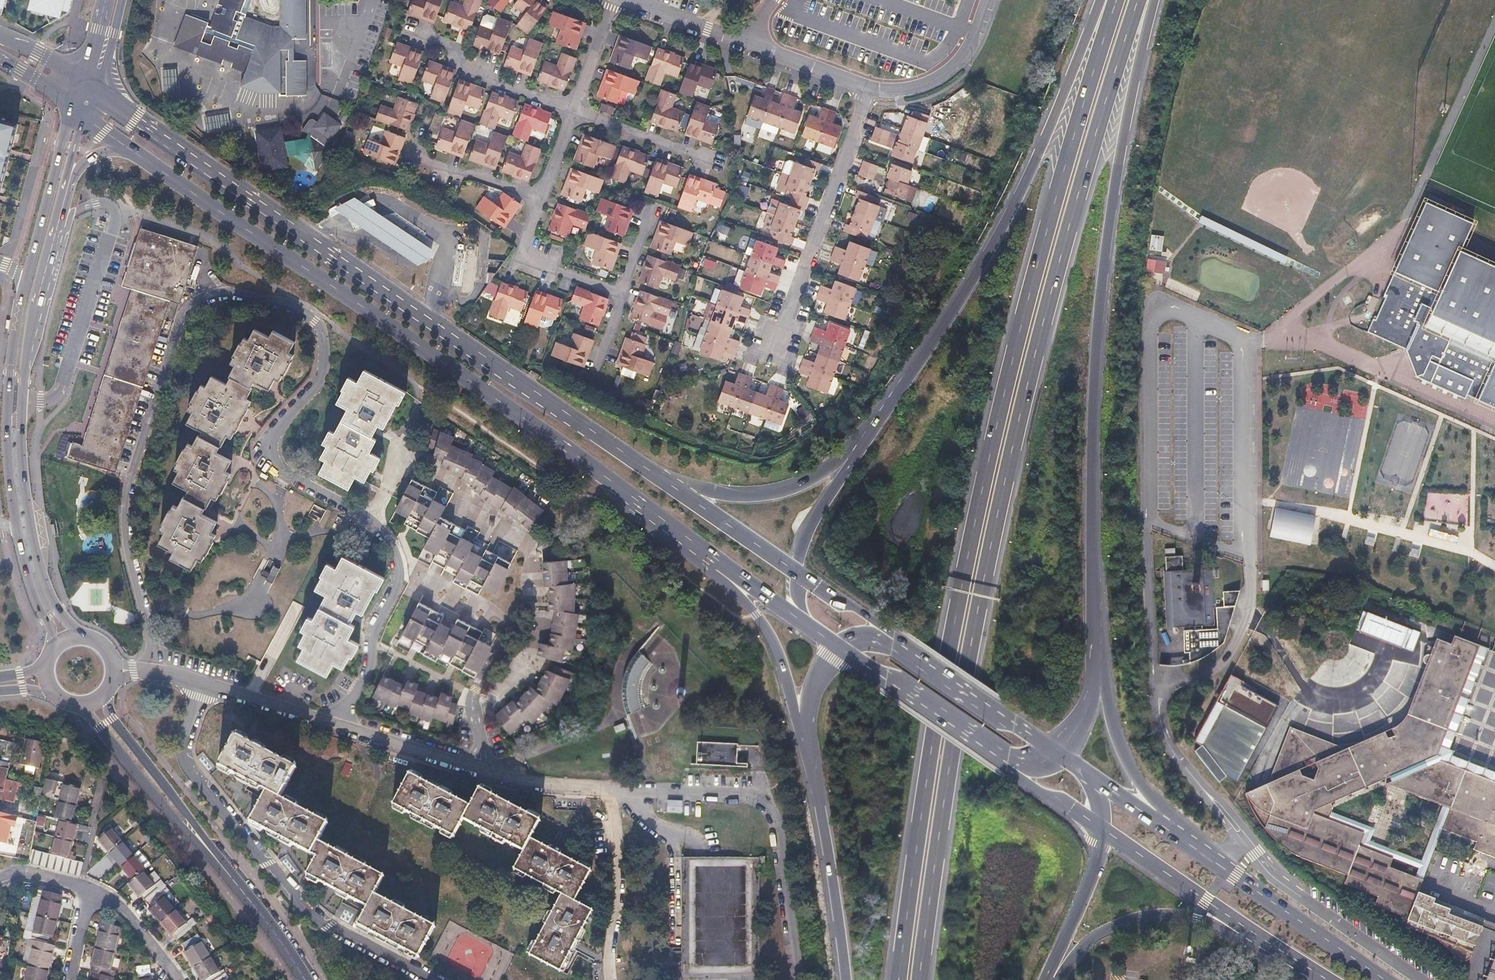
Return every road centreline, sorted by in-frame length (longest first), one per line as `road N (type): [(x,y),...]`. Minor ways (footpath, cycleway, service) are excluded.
road 1 (residential): [(316,721),(352,691),(370,662),(374,630),(406,567),(389,534),(279,468),(278,427),(315,387),(325,351),(314,324),(279,304),(221,297),(183,318),(141,445),(128,516),(154,669)]
road 2 (motorway): [(920,979),(973,632),(1034,357),(1138,0)]
road 3 (motorway): [(1113,0),(974,528),(932,741),(900,979)]
road 4 (secondary): [(127,146),(711,556)]
road 5 (secondary): [(658,476),(95,87)]
road 6 (residential): [(798,979),(774,823),(763,799),(558,790),(316,721)]
road 7 (motorway): [(1096,628),(1098,332),(1120,158),(1155,0)]
road 8 (motorway): [(1101,0),(1009,215),(933,343),(849,458)]
road 9 (tertiary): [(87,637),(46,587),(20,451),(31,326),(62,197)]
road 10 (residential): [(195,682),(184,757),(202,788),(296,902),(428,979)]
road 11 (tertiary): [(79,706),(257,909)]
road 12 (motorway): [(799,720),(847,979)]
road 13 (tertiary): [(257,909),(119,729),(106,696)]
road 14 (motorway): [(1058,979),(1105,930),(1161,916),(1240,934),(1289,956)]
road 15 (tertiary): [(26,278),(6,427),(17,535)]
road 16 (secondary): [(1103,830),(1289,956)]
road 17 (motorway): [(1164,828),(1161,808),(1118,741),(1096,628)]
road 18 (motorway): [(849,458),(797,487),(759,496),(658,476)]
road 19 (residential): [(1260,861),(1417,979)]
road 20 (secondary): [(1385,979),(1223,869)]
road 21 (secondary): [(838,647),(997,759)]
road 22 (secondary): [(1056,754),(902,645)]
road 23 (motorway): [(711,556),(768,633),(799,720)]
road 24 (residential): [(419,31),(459,45),(481,74),(576,110)]
road 25 (tertiary): [(71,104),(26,278)]
road 26 (secondary): [(798,575),(658,476)]
road 27 (residential): [(626,294),(524,257),(545,198)]
road 28 (residential): [(990,0),(979,35),(945,76),(924,88),(871,91)]
road 29 (motorway): [(1046,979),(1100,856),(1103,830)]
road 30 (residential): [(1163,715),(1177,756),(1245,844)]
road 31 (residential): [(413,146),(424,162),(545,198)]
road 32 (residential): [(576,110),(706,157)]
road 33 (motorway): [(1056,754),(1091,699),(1096,628)]
road 34 (residential): [(745,40),(871,91)]
road 35 (motorway): [(849,458),(802,544),(798,575)]
road 36 (secondary): [(997,759),(1103,830)]
road 37 (residential): [(624,0),(745,40)]
road 38 (residential): [(316,721),(195,682)]
road 39 (secondary): [(902,645),(798,575)]
road 40 (secondary): [(711,556),(809,627)]
road 41 (residential): [(92,892),(141,931),(173,979)]
road 42 (tertiary): [(17,535),(54,649)]

